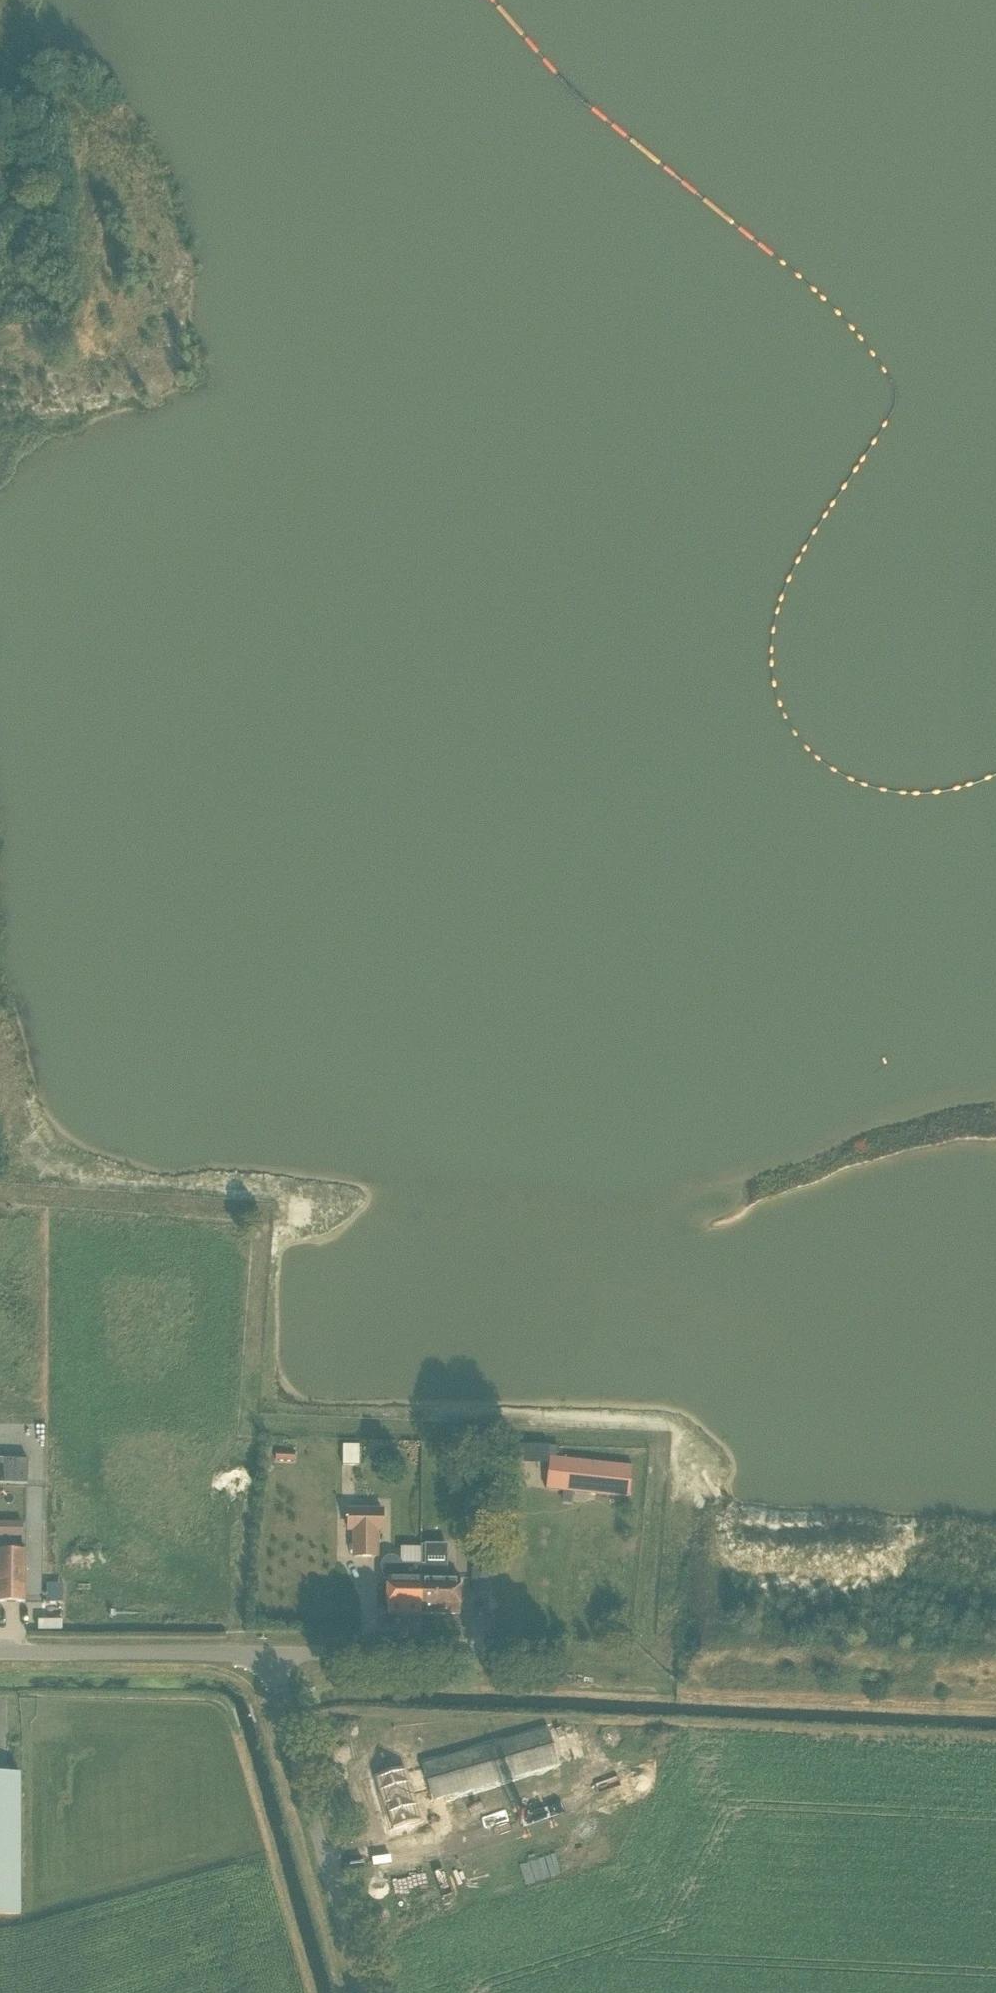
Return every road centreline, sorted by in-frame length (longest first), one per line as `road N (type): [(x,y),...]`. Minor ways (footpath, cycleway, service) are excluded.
road 1 (unclassified): [(366,1992),(269,1669),(237,1657),(0,1659)]

